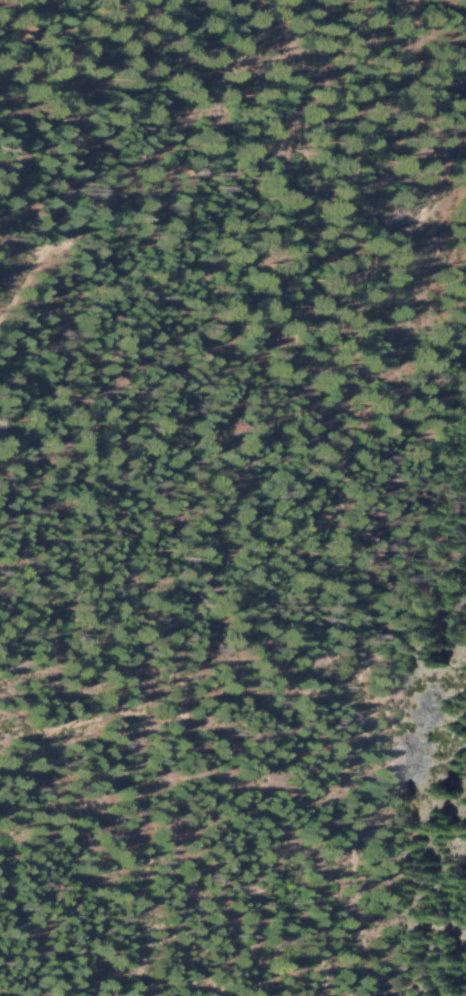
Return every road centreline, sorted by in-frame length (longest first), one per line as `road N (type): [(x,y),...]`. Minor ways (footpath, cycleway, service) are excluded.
road 1 (track): [(284,0),(196,113),(54,253),(0,320)]

